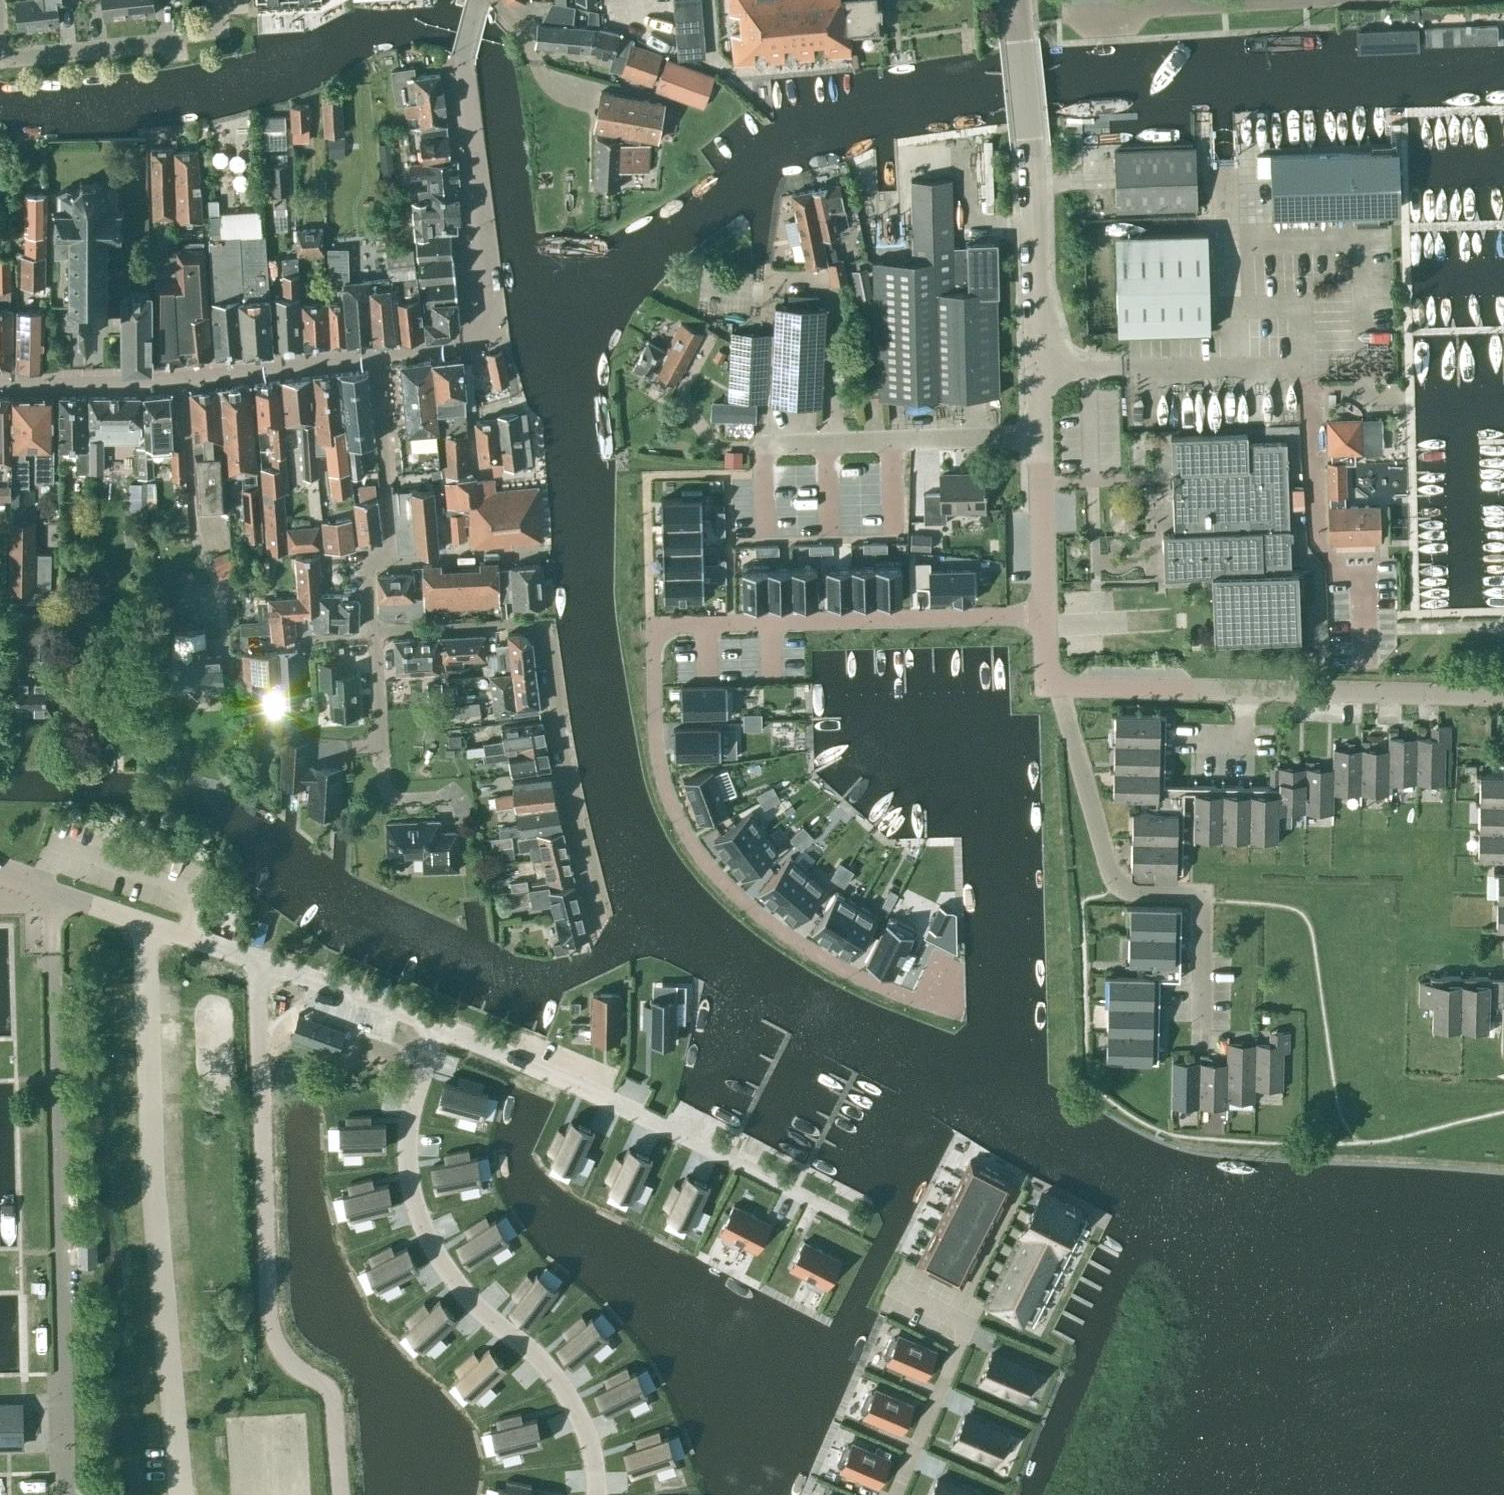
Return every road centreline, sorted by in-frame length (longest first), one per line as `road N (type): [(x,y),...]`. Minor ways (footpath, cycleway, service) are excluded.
road 1 (residential): [(941,986),(906,996),(851,972),(786,933),(715,872),(680,822),(662,772),(656,634),(676,624),(1045,615)]
road 2 (residential): [(256,959),(268,1313),(283,1349),(331,1399),(337,1494)]
road 3 (residential): [(595,1494),(600,1464),(562,1384),(473,1309),(439,1255),(417,1186),(416,1102),(438,1023)]
road 4 (residential): [(370,631),(542,626),(565,785),(599,921)]
road 5 (residential): [(856,1221),(438,1023)]
road 6 (residential): [(1056,685),(1503,693)]
road 7 (residential): [(375,357),(464,346),(489,314),(464,61),(477,2)]
road 8 (unclassified): [(1041,435),(1029,136),(1014,0)]
road 9 (residential): [(1198,1015),(1201,893),(1119,887),(1056,685)]
road 10 (residential): [(0,385),(143,383),(375,357)]
road 11 (residential): [(762,445),(1041,435)]
road 12 (residential): [(256,959),(0,877)]
road 13 (residential): [(0,56),(222,32),(220,0)]
road 14 (residential): [(448,792),(375,763),(370,631)]
road 15 (residential): [(389,563),(375,357)]
road 16 (residential): [(438,1023),(256,959)]
road 17 (residential): [(892,1494),(958,1335),(953,1320)]
road 18 (residential): [(1177,8),(1360,0)]
road 19 (unclassified): [(1045,615),(1041,435)]
road 20 (residential): [(544,556),(389,563)]

